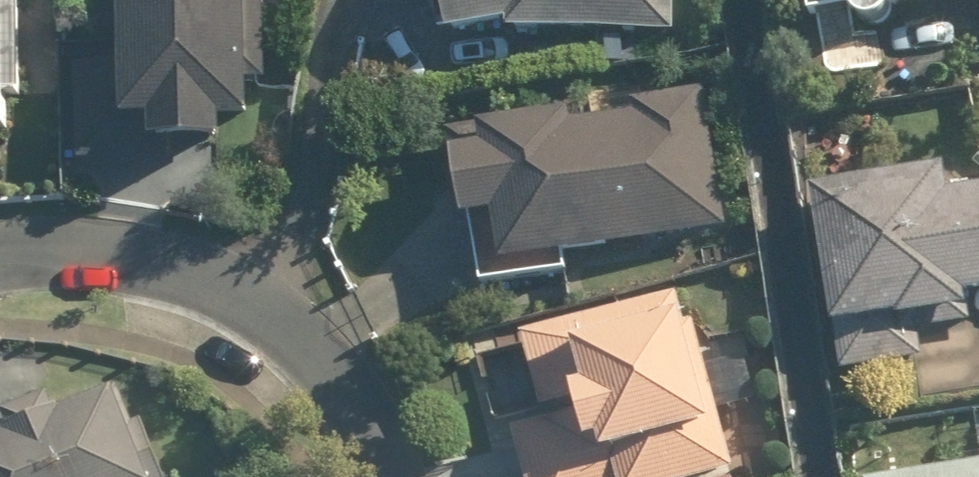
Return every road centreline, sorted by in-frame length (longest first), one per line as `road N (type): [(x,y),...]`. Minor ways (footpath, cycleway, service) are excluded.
road 1 (residential): [(0,246),(71,249),(139,263),(219,293),(308,340),(357,390),(392,476)]

